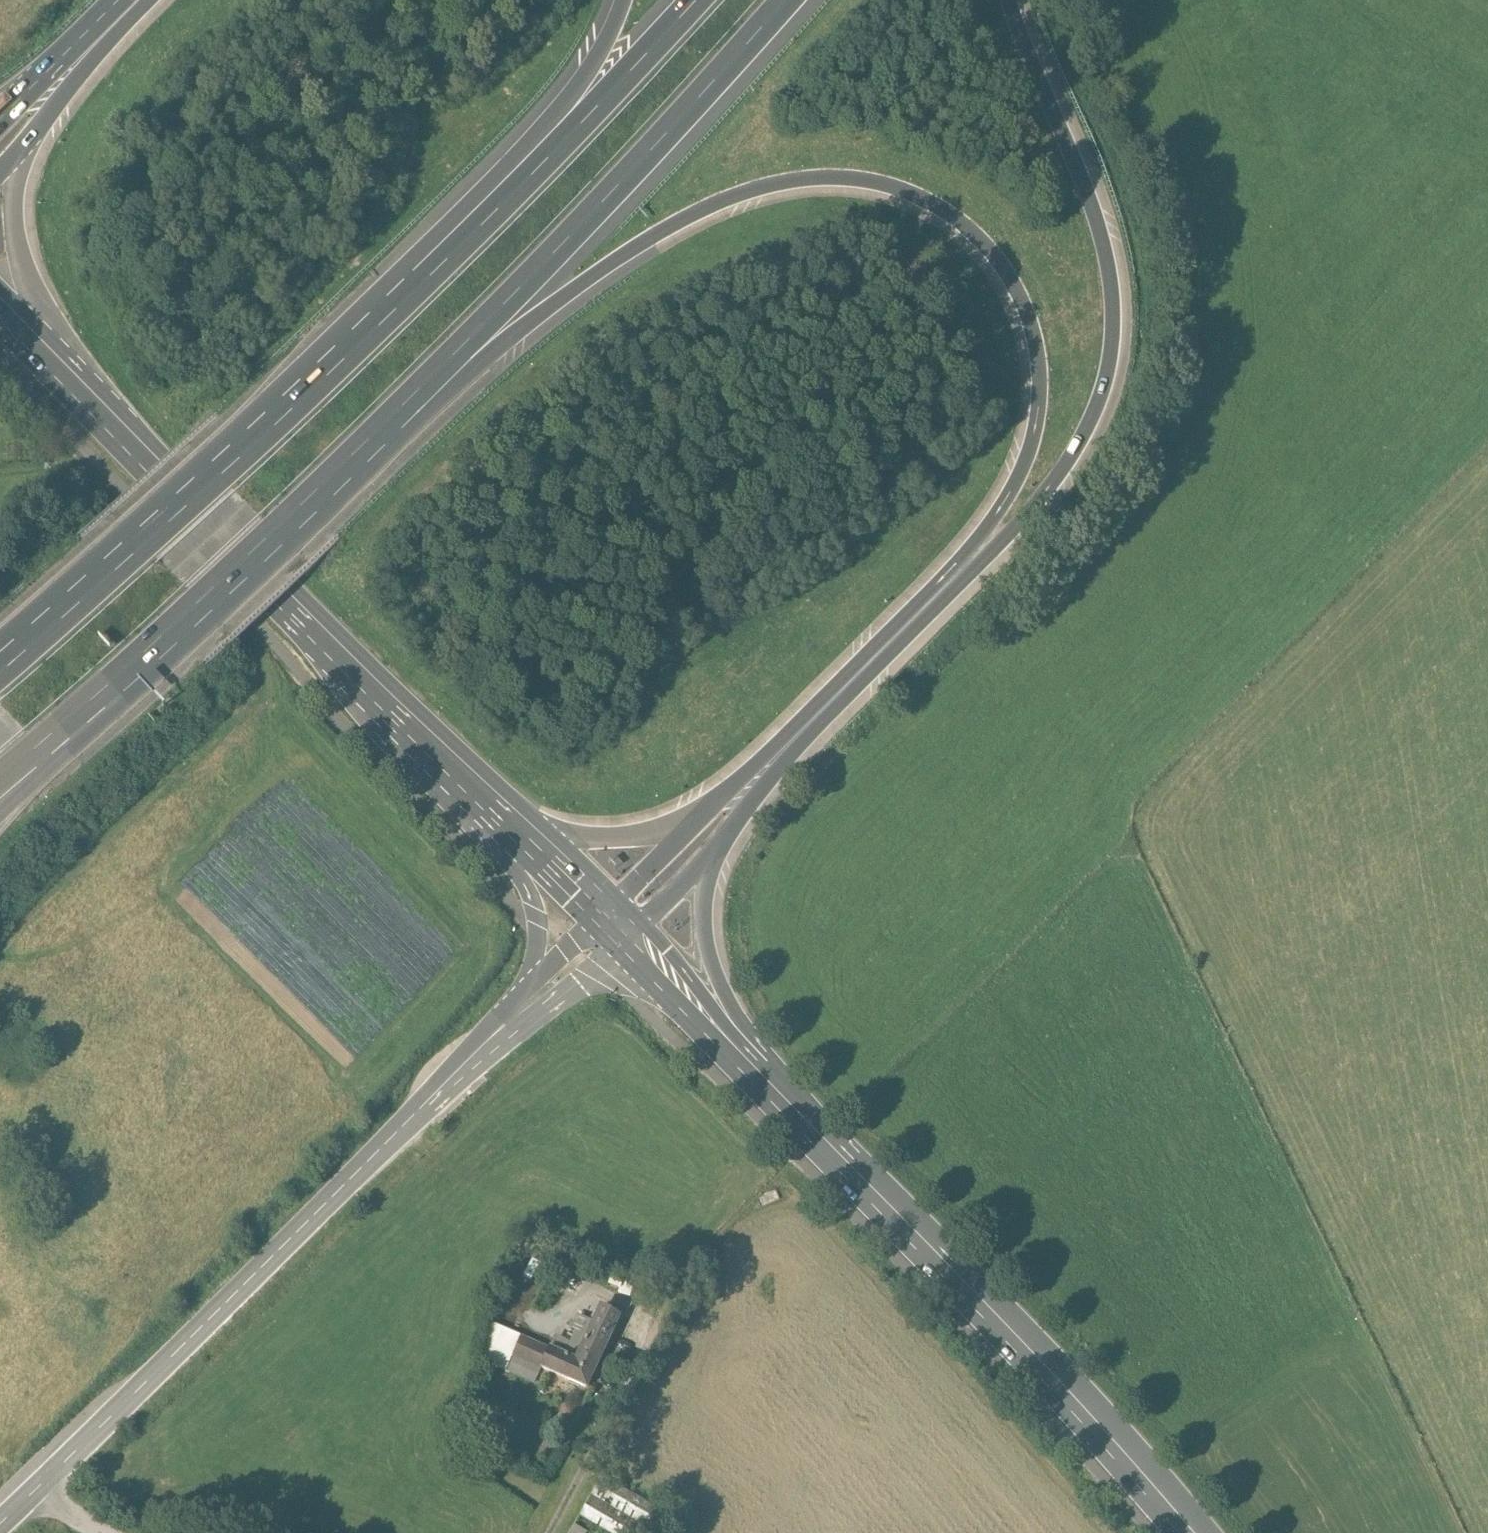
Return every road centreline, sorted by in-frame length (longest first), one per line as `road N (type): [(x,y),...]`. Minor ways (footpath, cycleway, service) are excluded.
road 1 (motorway): [(359,461),(592,279),(721,204),(769,188),(860,181),(901,192),(967,229),(1007,276),(1032,331),(1039,397),(1025,464),(945,577),(716,800)]
road 2 (motorway): [(730,830),(782,764),(1044,496),(1101,395),(1113,320),(1102,243),(1009,0)]
road 3 (motorway): [(523,188),(0,675)]
road 4 (tertiary): [(0,1523),(470,1061)]
road 5 (motorway): [(359,461),(785,0)]
road 6 (primary): [(47,358),(477,790)]
road 7 (primary): [(797,1112),(1191,1532)]
road 8 (motorway): [(87,717),(359,461)]
road 9 (motorway): [(797,1112),(731,1007),(707,950),(704,901),(730,830)]
road 10 (motorway): [(716,800),(670,829),(622,838),(565,834),(477,790)]
road 11 (motorway): [(694,0),(523,188)]
road 12 (primary): [(797,1112),(629,938)]
road 13 (tertiary): [(477,790),(536,918),(523,994)]
road 14 (motorway): [(47,358),(15,243),(20,148)]
road 15 (motorway): [(624,0),(523,188)]
road 16 (tertiary): [(470,1061),(629,938)]
road 17 (motorway): [(20,148),(150,0)]
road 18 (primary): [(477,790),(604,913)]
road 19 (motorway): [(716,800),(604,913)]
road 20 (motorway): [(629,938),(730,830)]
road 21 (motorway): [(0,820),(87,717)]

